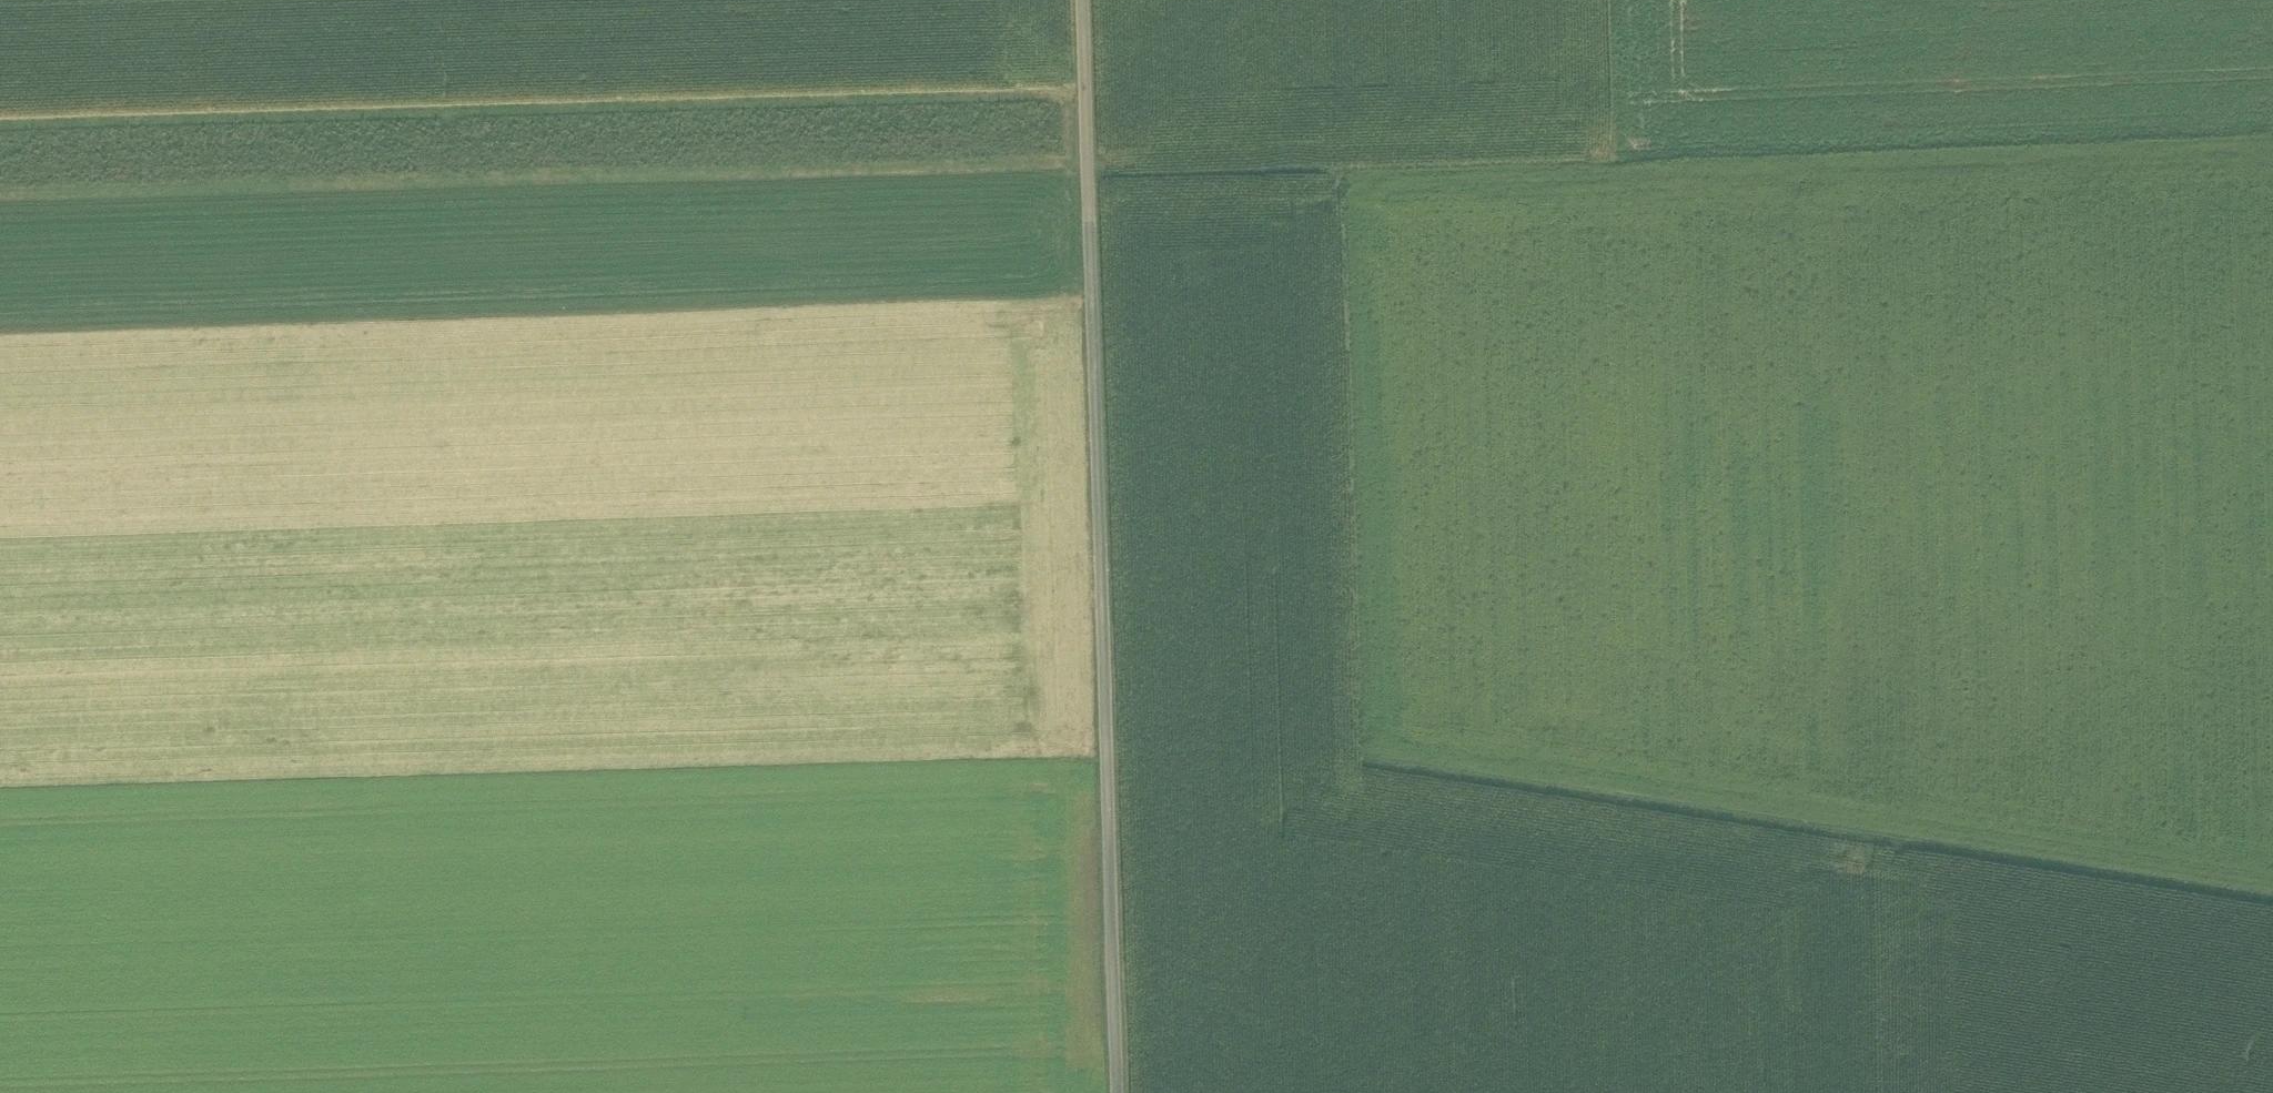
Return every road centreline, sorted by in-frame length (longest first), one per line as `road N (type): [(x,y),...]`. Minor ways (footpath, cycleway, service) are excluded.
road 1 (residential): [(1080,0),(1115,1092)]
road 2 (track): [(1367,768),(2272,904)]

